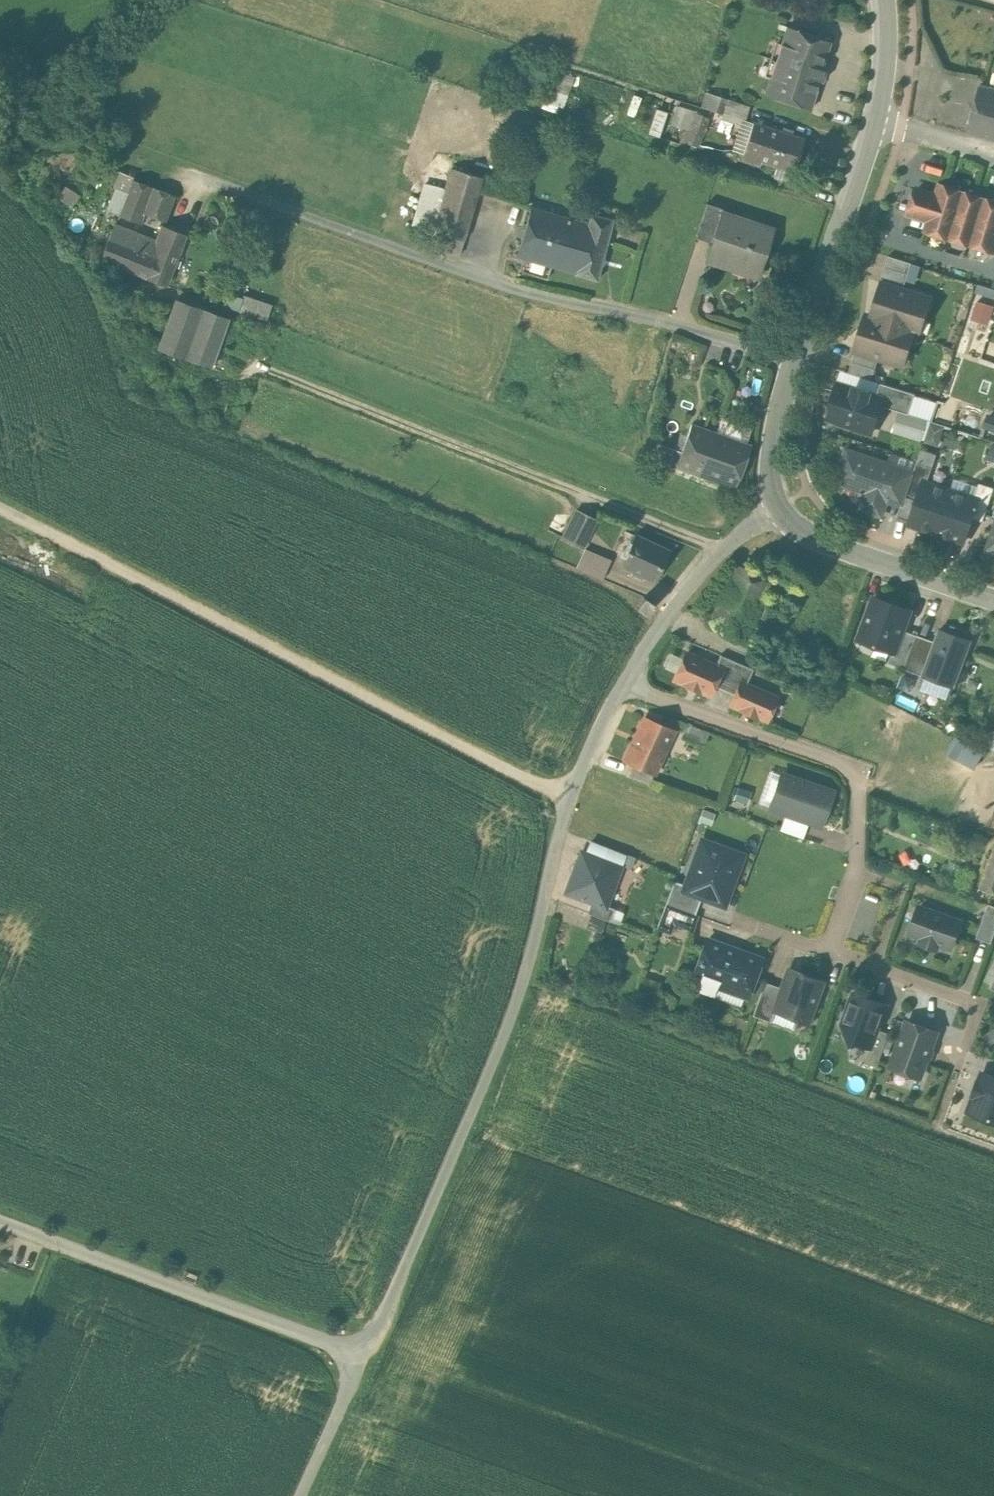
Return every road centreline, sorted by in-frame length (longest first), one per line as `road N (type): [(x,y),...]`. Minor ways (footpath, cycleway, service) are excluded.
road 1 (residential): [(366,1353),(526,974),(567,795),(623,687)]
road 2 (residential): [(793,364),(514,289),(157,155)]
road 3 (residential): [(366,1353),(0,1222)]
road 4 (residential): [(857,873),(859,792),(837,761),(623,687)]
road 5 (secondary): [(793,364),(877,119)]
road 6 (residential): [(623,687),(692,578),(778,508)]
road 7 (secondary): [(993,597),(826,543),(794,528),(778,508)]
road 8 (residential): [(938,1117),(978,1003),(875,963)]
road 9 (track): [(0,113),(25,138),(157,155)]
road 10 (residential): [(300,1495),(366,1353)]
road 11 (secondary): [(778,508),(769,466),(793,364)]
road 12 (residential): [(875,963),(900,888),(857,873)]
road 13 (residential): [(877,119),(993,156)]
road 14 (secondary): [(877,119),(884,0)]

